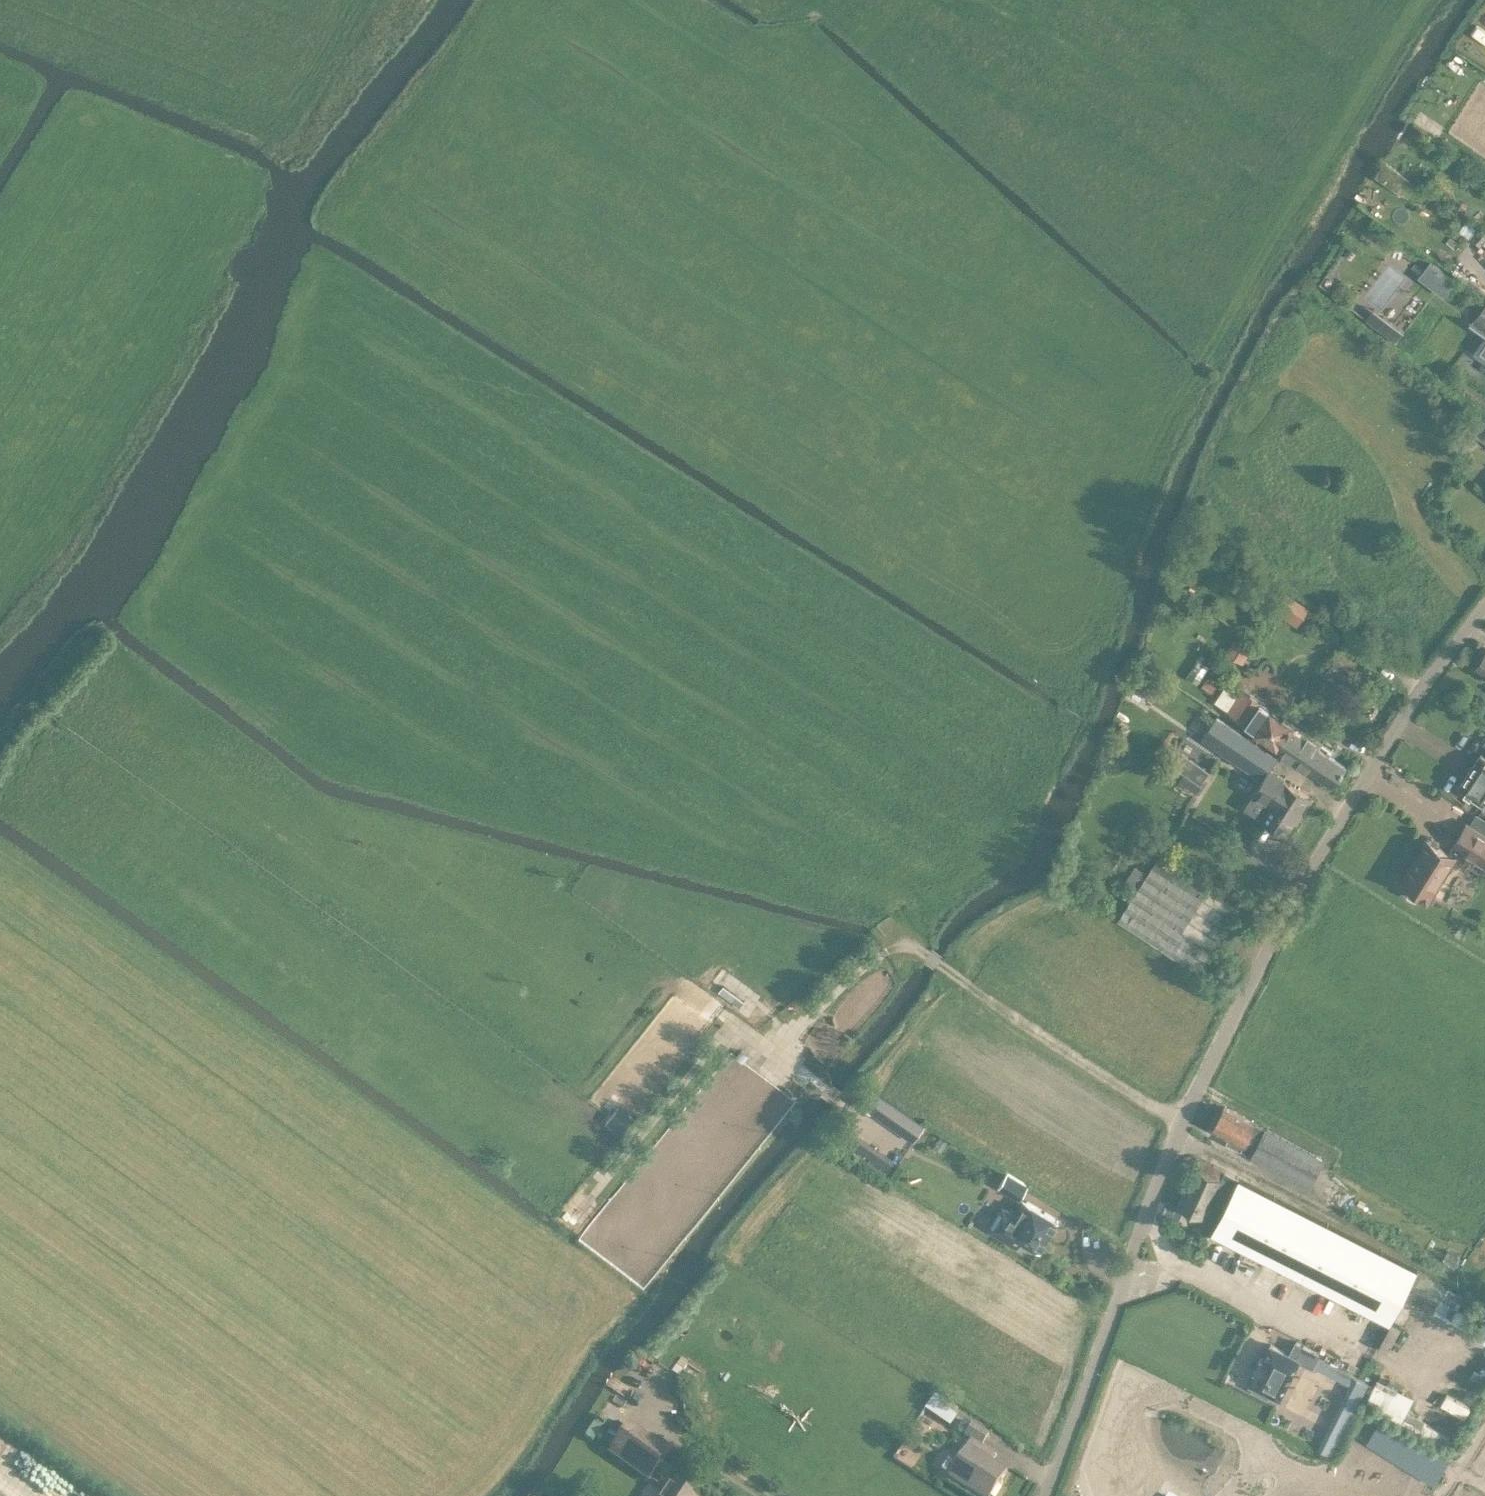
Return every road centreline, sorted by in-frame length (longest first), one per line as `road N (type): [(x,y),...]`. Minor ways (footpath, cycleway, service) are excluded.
road 1 (unclassified): [(1044,1495),(1180,1120),(1342,802),(1484,611)]
road 2 (track): [(775,1055),(876,955),(914,946),(1180,1120)]
road 3 (track): [(903,1143),(731,1021),(579,1210)]
road 4 (track): [(359,0),(336,34),(229,0)]

